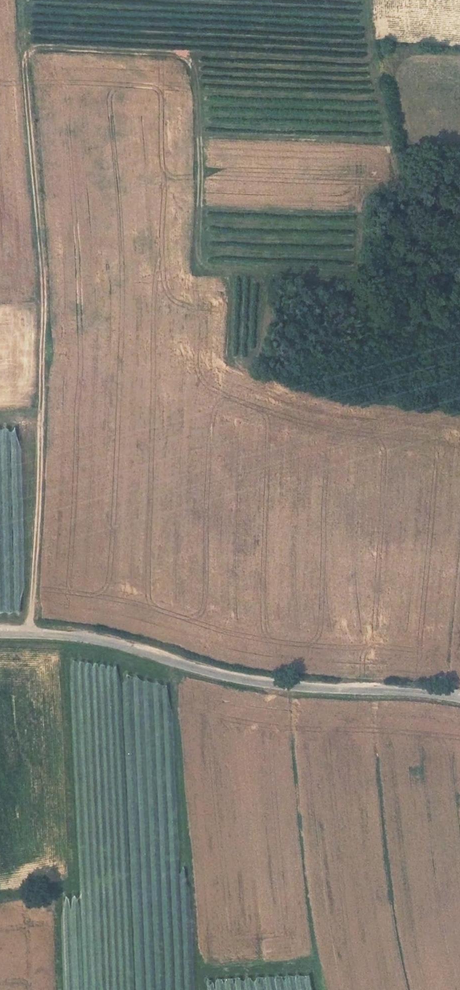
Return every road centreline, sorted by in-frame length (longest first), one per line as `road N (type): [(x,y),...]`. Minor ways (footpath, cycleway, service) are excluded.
road 1 (track): [(31,633),(44,290),(24,58)]
road 2 (residential): [(0,633),(93,639),(294,688),(459,699)]

